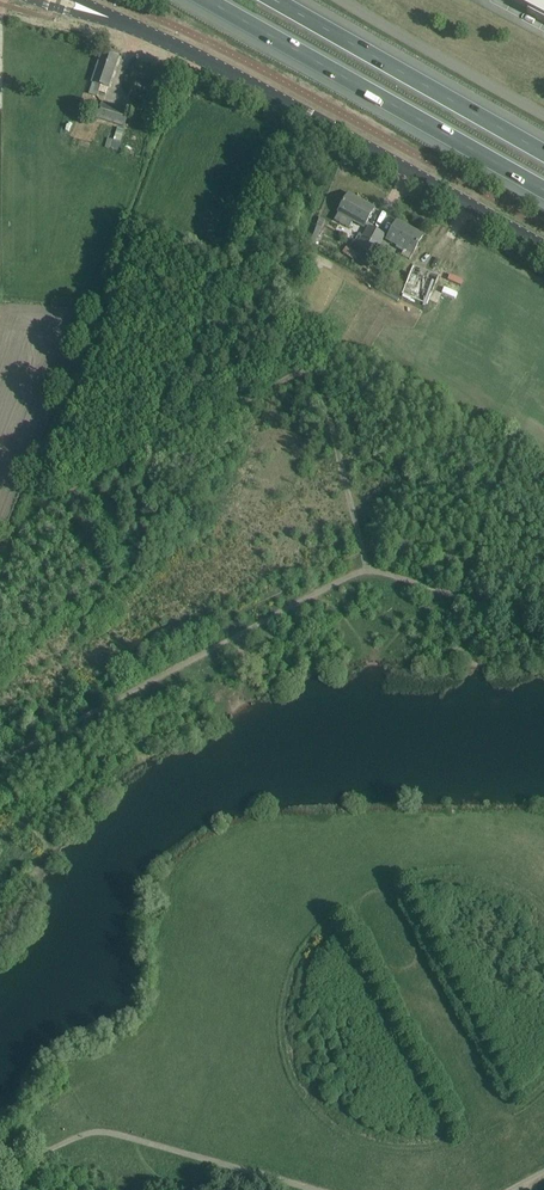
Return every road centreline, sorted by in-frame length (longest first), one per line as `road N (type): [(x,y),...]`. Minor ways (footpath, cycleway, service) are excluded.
road 1 (tertiary): [(543,238),(209,49),(63,0)]
road 2 (motorway): [(206,0),(543,190)]
road 3 (motorway): [(543,150),(279,0)]
road 4 (unclassified): [(345,0),(543,116)]

